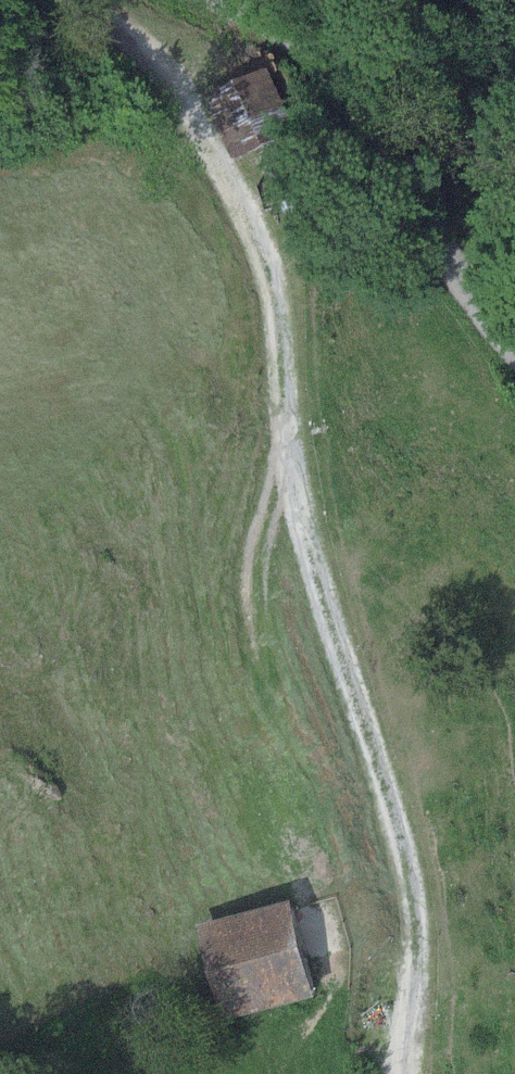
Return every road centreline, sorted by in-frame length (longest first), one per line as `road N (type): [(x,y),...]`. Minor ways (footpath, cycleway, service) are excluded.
road 1 (track): [(91,0),(165,75),(244,209),(270,280),(296,504),(413,897),(416,977),(404,1073)]
road 2 (track): [(212,0),(312,84),(368,147),(514,347)]
road 3 (track): [(288,457),(253,540),(247,585),(274,728)]

